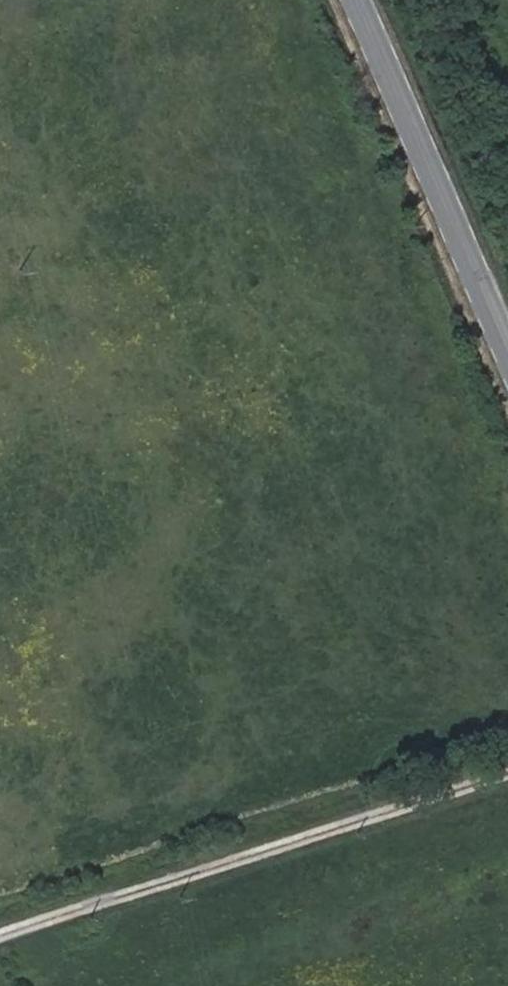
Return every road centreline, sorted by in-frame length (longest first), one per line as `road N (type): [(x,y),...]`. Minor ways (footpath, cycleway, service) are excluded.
road 1 (tertiary): [(507,333),(357,0)]

